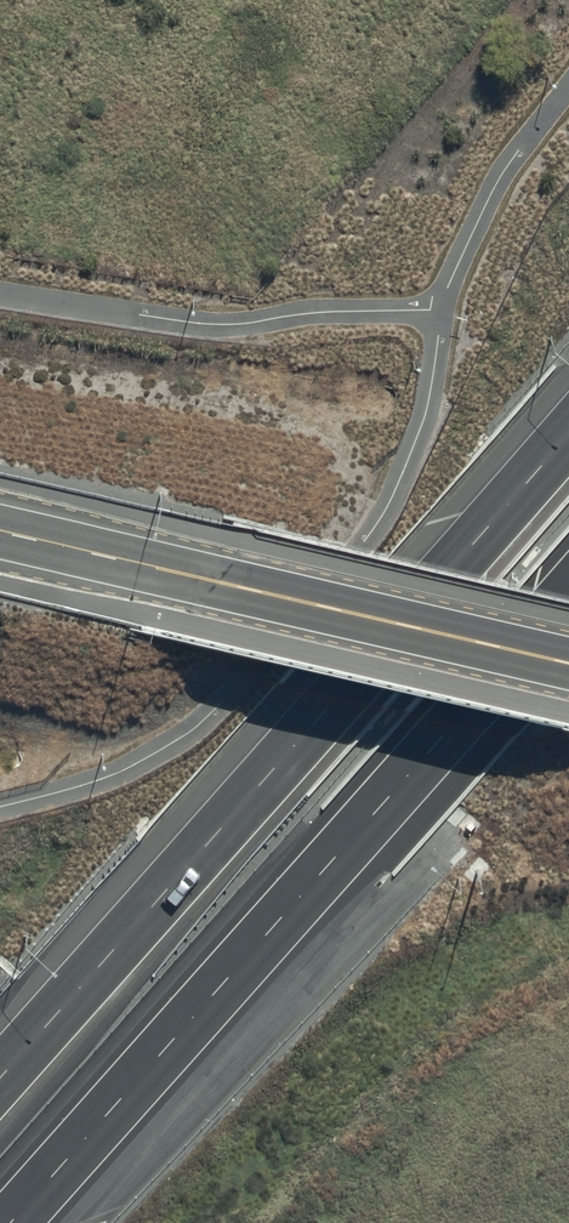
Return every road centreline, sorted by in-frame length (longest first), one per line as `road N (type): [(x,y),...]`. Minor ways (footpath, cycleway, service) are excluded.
road 1 (motorway): [(0,1078),(568,432)]
road 2 (motorway): [(568,592),(11,1222)]
road 3 (tertiary): [(0,533),(568,665)]

